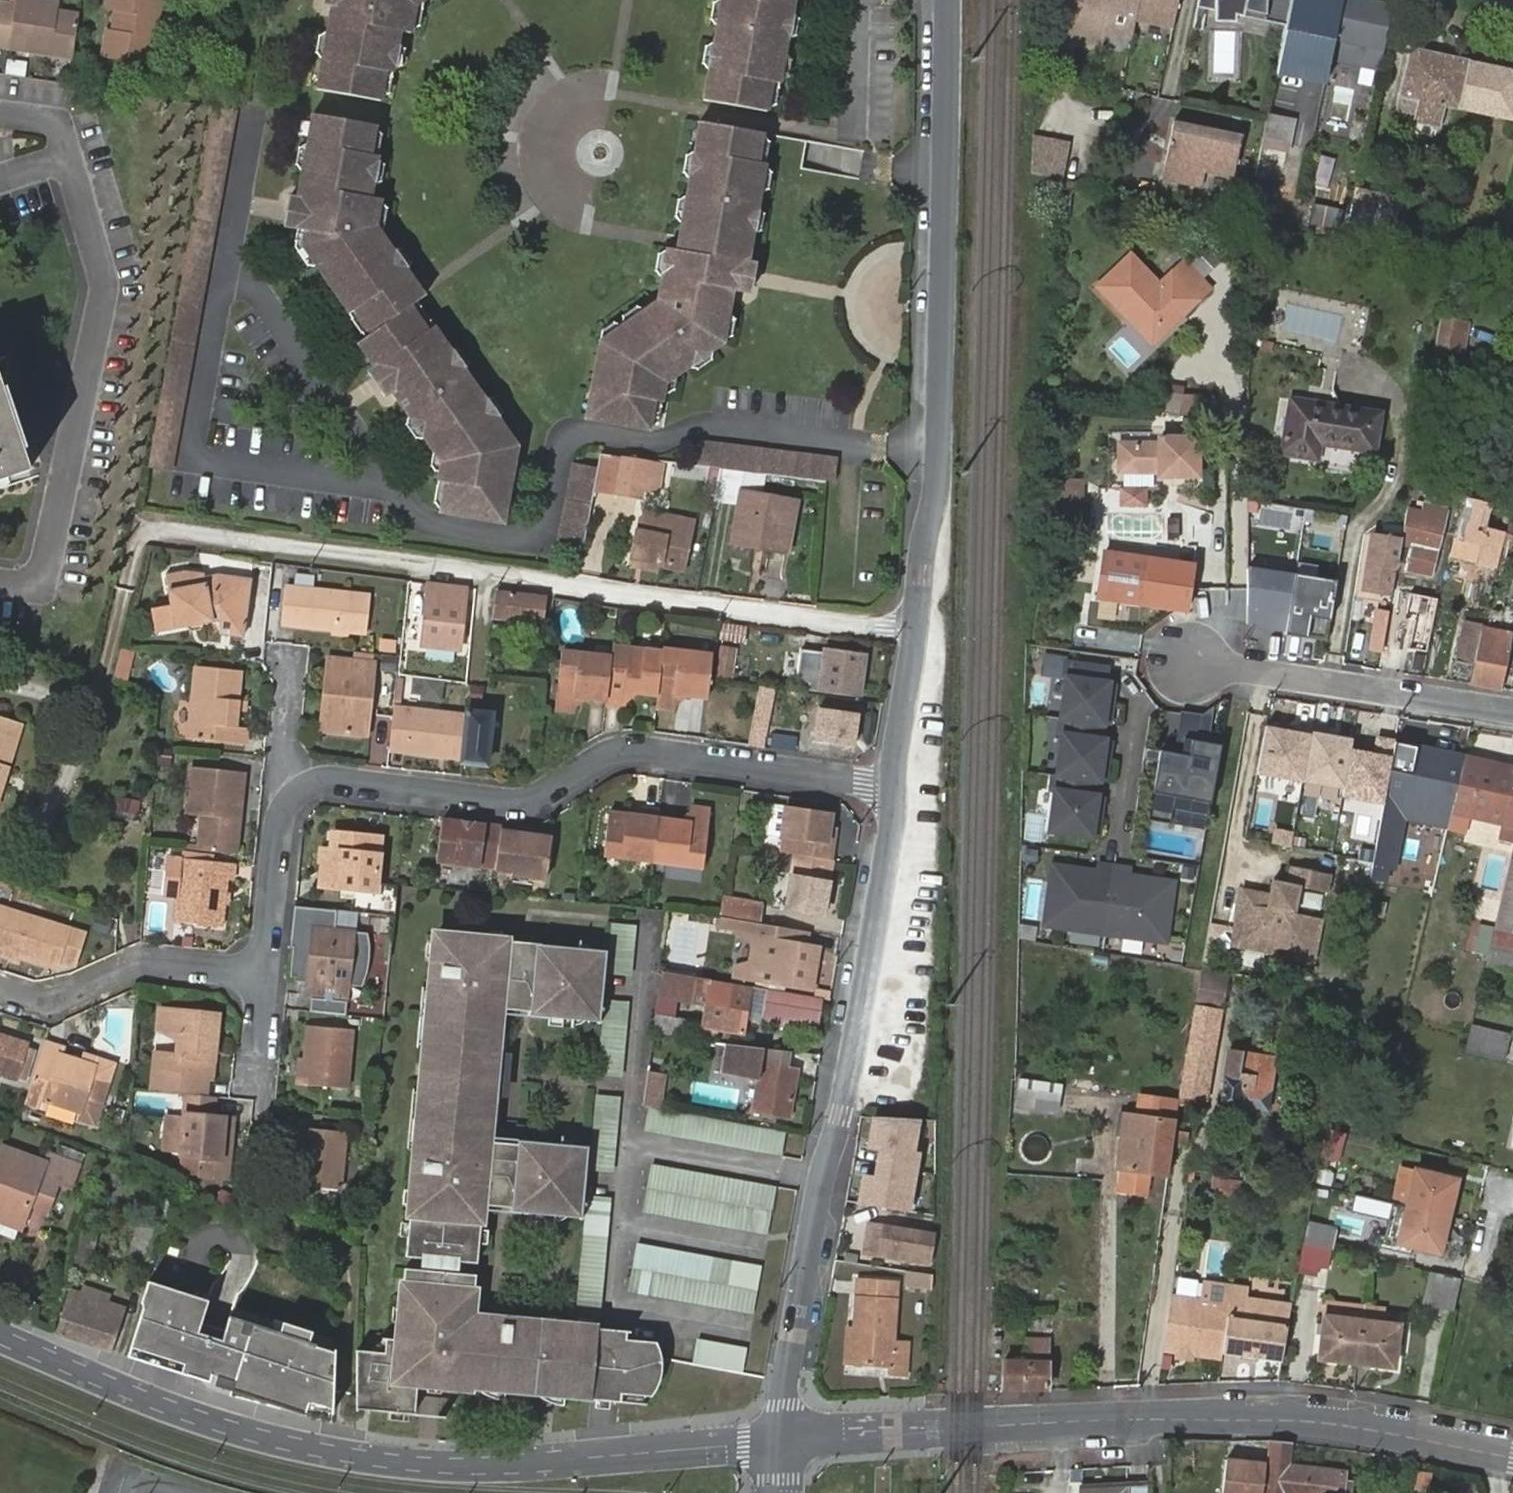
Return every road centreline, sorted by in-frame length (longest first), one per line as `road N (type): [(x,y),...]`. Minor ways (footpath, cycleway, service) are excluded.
road 1 (tertiary): [(0,1335),(155,1401),(375,1458),(448,1467),(782,1440)]
road 2 (tertiary): [(893,785),(938,480),(947,0)]
road 3 (tertiary): [(782,1440),(1139,1419),(1293,1421),(1512,1458)]
road 4 (tertiary): [(782,1440),(816,1209),(892,829),(893,785)]
road 5 (residential): [(893,785),(626,751),(516,799),(330,783),(298,795)]
road 6 (residential): [(0,119),(54,126),(106,290),(35,589),(0,583)]
road 7 (residential): [(1512,714),(1231,671),(1189,657)]
road 8 (residential): [(266,969),(149,959),(55,1000),(0,989)]
road 9 (residential): [(298,795),(280,821),(266,969)]
road 10 (residential): [(295,657),(287,780),(298,795)]
road 11 (residential): [(266,969),(254,1095)]

